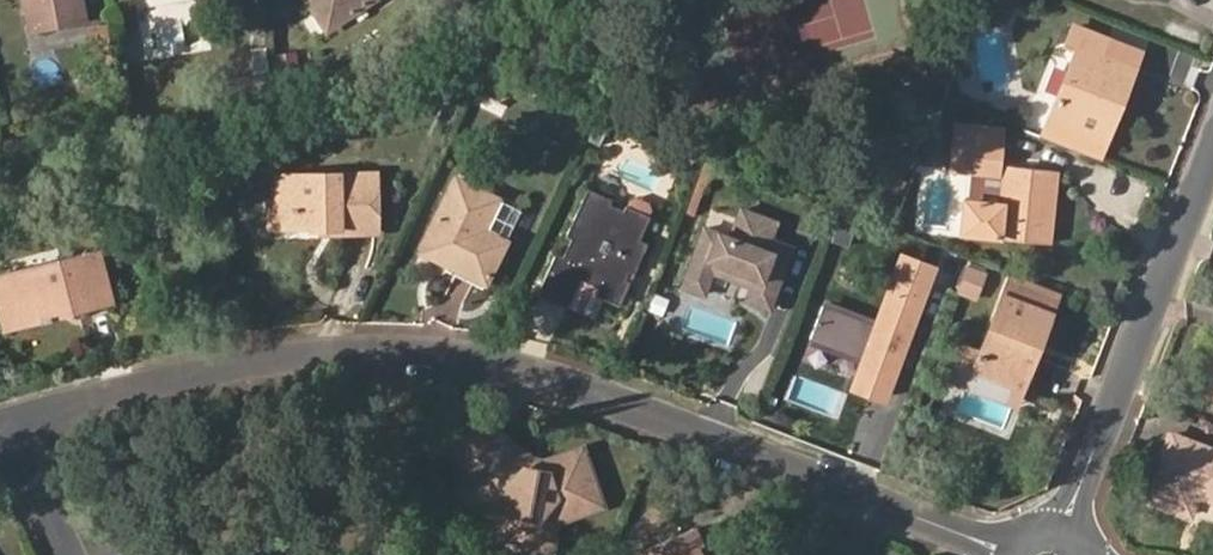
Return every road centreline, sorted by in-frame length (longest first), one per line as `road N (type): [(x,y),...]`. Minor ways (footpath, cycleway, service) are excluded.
road 1 (residential): [(1014,554),(527,377),(426,356),(296,358),(17,430)]
road 2 (residential): [(1212,144),(1049,554)]
road 3 (residential): [(74,554),(17,430)]

